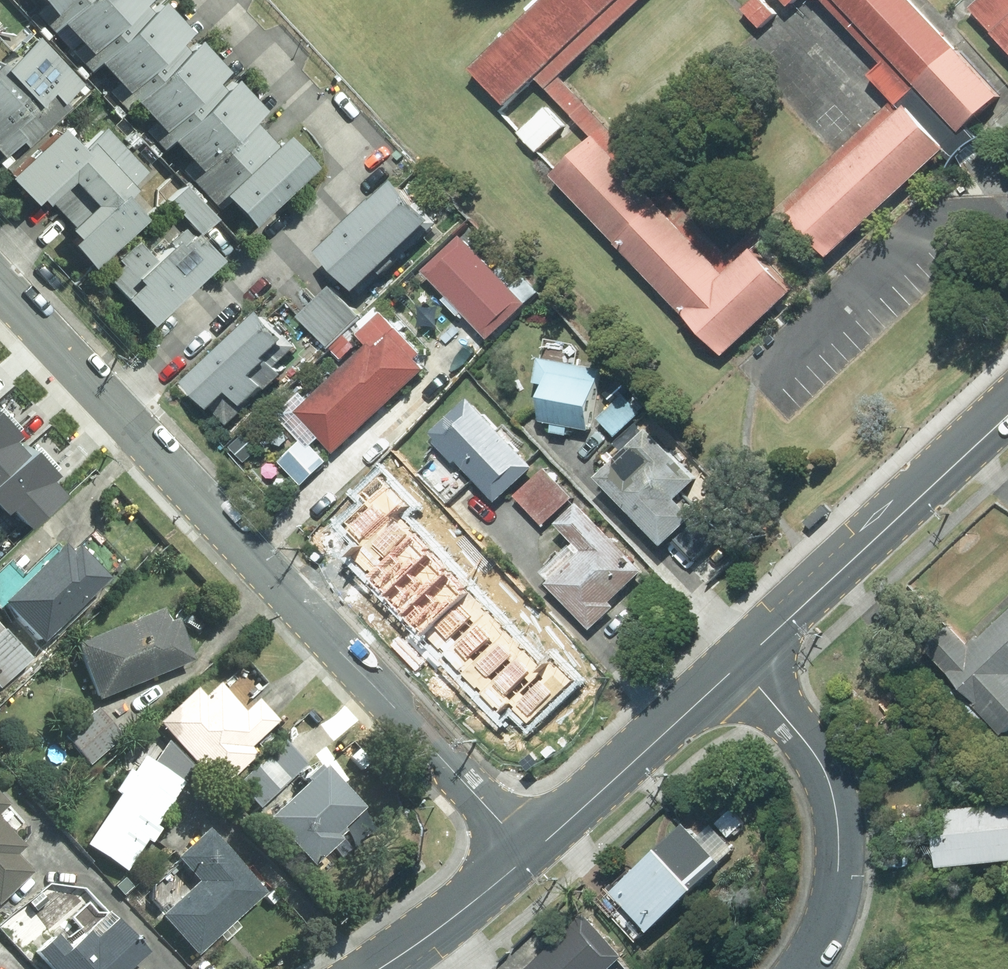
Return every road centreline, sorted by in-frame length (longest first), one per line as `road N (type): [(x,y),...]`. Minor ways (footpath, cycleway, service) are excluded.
road 1 (residential): [(112,404),(531,856)]
road 2 (residential): [(211,0),(370,167),(112,404)]
road 3 (secondary): [(1007,416),(740,664)]
road 4 (residential): [(801,968),(837,900),(838,800),(823,764),(740,664)]
road 5 (secondary): [(740,664),(531,856)]
road 6 (secondary): [(531,856),(380,968)]
road 7 (residential): [(0,281),(112,404)]

